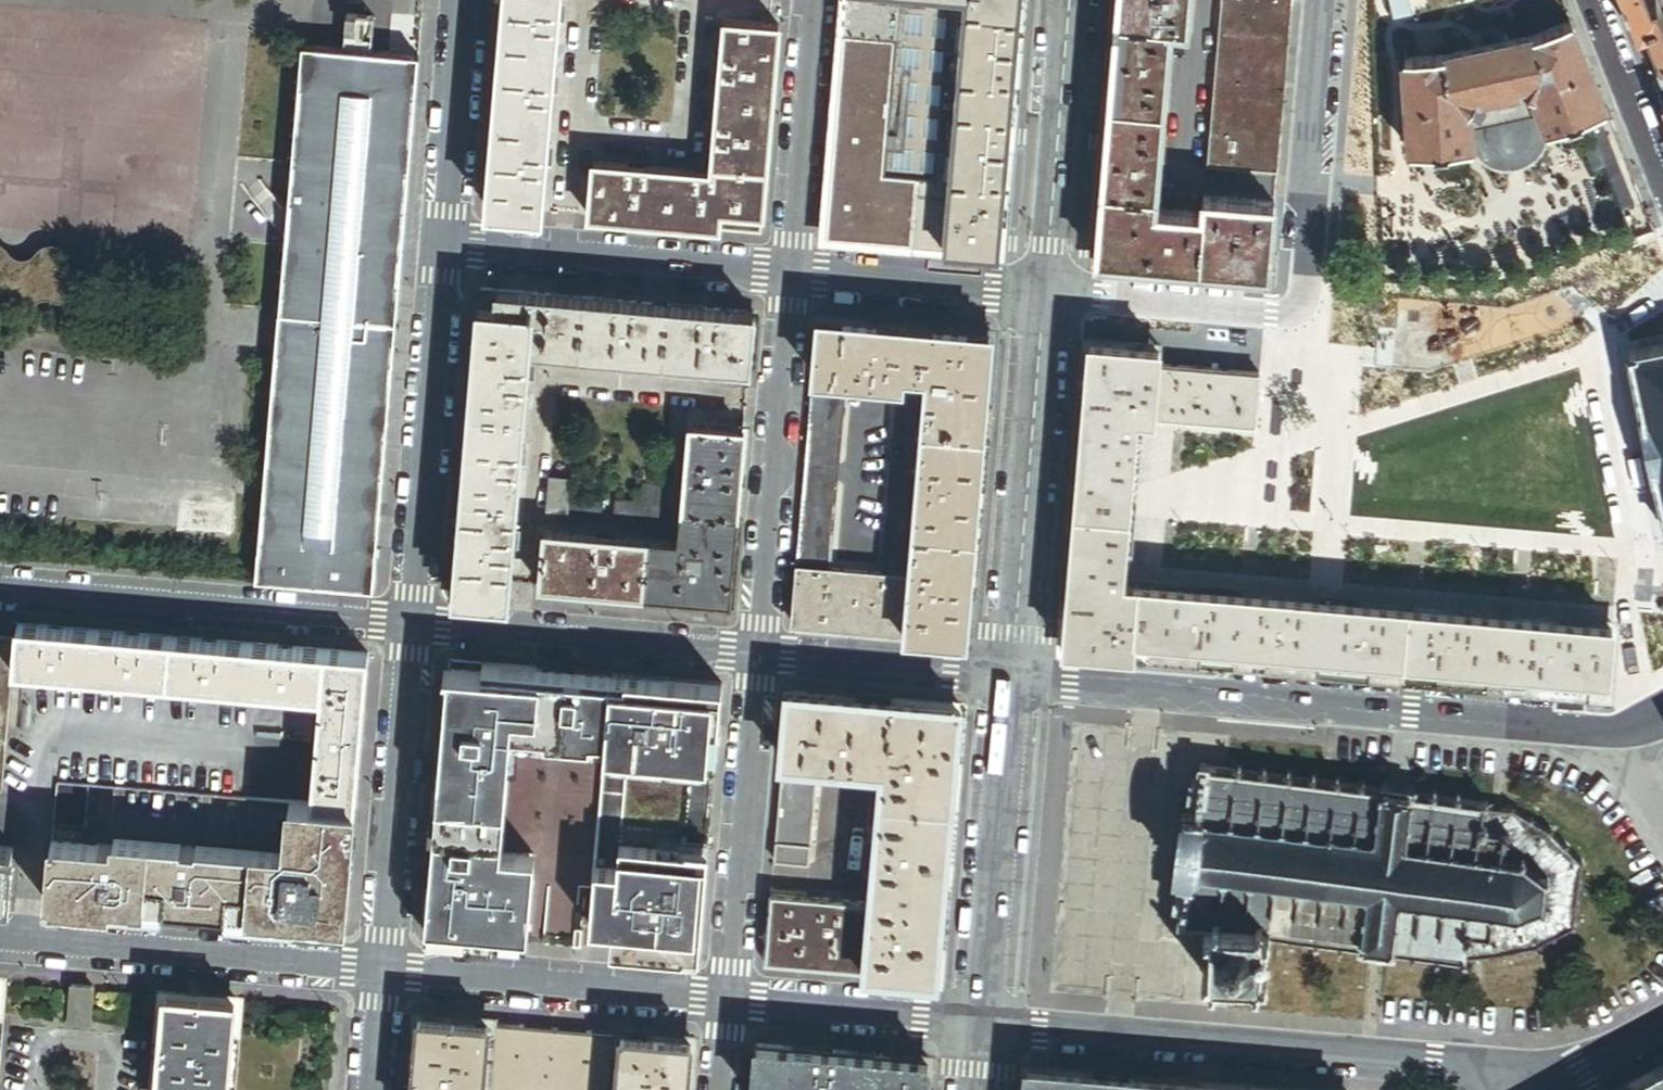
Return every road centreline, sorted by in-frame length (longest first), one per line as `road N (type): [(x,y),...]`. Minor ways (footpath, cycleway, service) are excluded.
road 1 (residential): [(1012,679),(1617,731),(1662,715)]
road 2 (residential): [(1568,1088),(1441,1062),(983,1021)]
road 3 (residential): [(1044,295),(1272,317),(1302,296),(1325,0)]
road 4 (residential): [(0,592),(415,628)]
road 5 (secondary): [(1044,295),(1012,679)]
road 6 (residential): [(794,275),(761,658)]
road 7 (residential): [(383,970),(0,940)]
road 8 (residential): [(445,248),(415,628)]
road 9 (residential): [(445,248),(794,275)]
road 10 (residential): [(731,1000),(383,970)]
road 11 (residential): [(415,628),(761,658)]
road 12 (residential): [(415,628),(383,970)]
road 13 (residential): [(761,658),(731,1000)]
road 14 (secondary): [(1012,679),(983,1021)]
road 15 (secondary): [(1069,0),(1044,295)]
road 16 (residential): [(818,0),(794,275)]
road 17 (residential): [(983,1021),(731,1000)]
road 18 (residential): [(761,658),(1012,679)]
road 19 (residential): [(794,275),(1044,295)]
road 20 (residential): [(461,0),(445,248)]
road 21 (residential): [(1662,182),(1589,0)]

